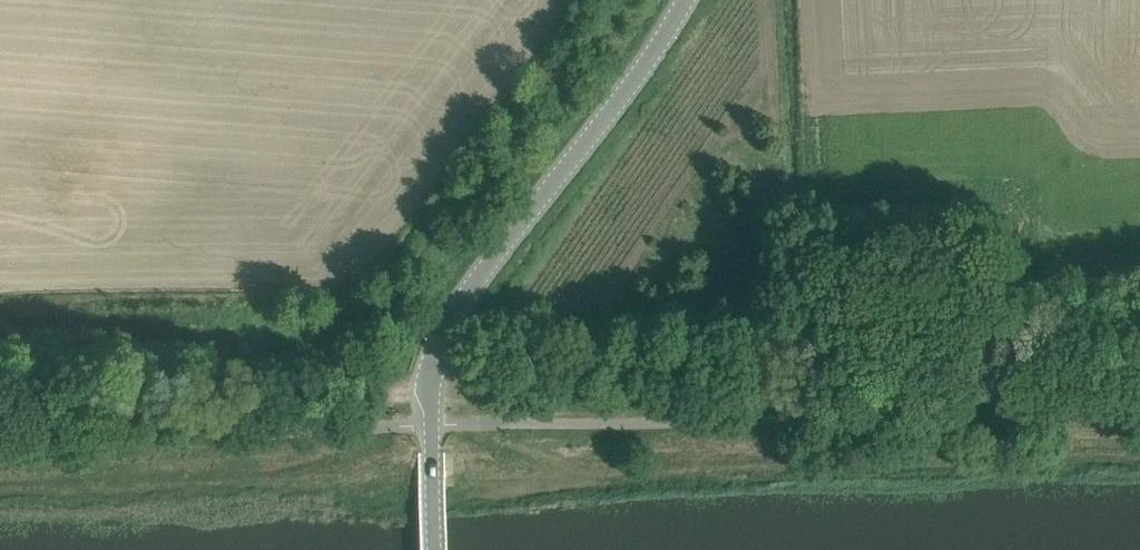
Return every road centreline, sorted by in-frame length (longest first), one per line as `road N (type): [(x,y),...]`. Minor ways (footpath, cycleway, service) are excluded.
road 1 (tertiary): [(433,549),(427,394),(444,331),(689,0)]
road 2 (track): [(427,394),(637,354),(1012,263)]
road 3 (track): [(427,394),(186,336),(56,323)]

